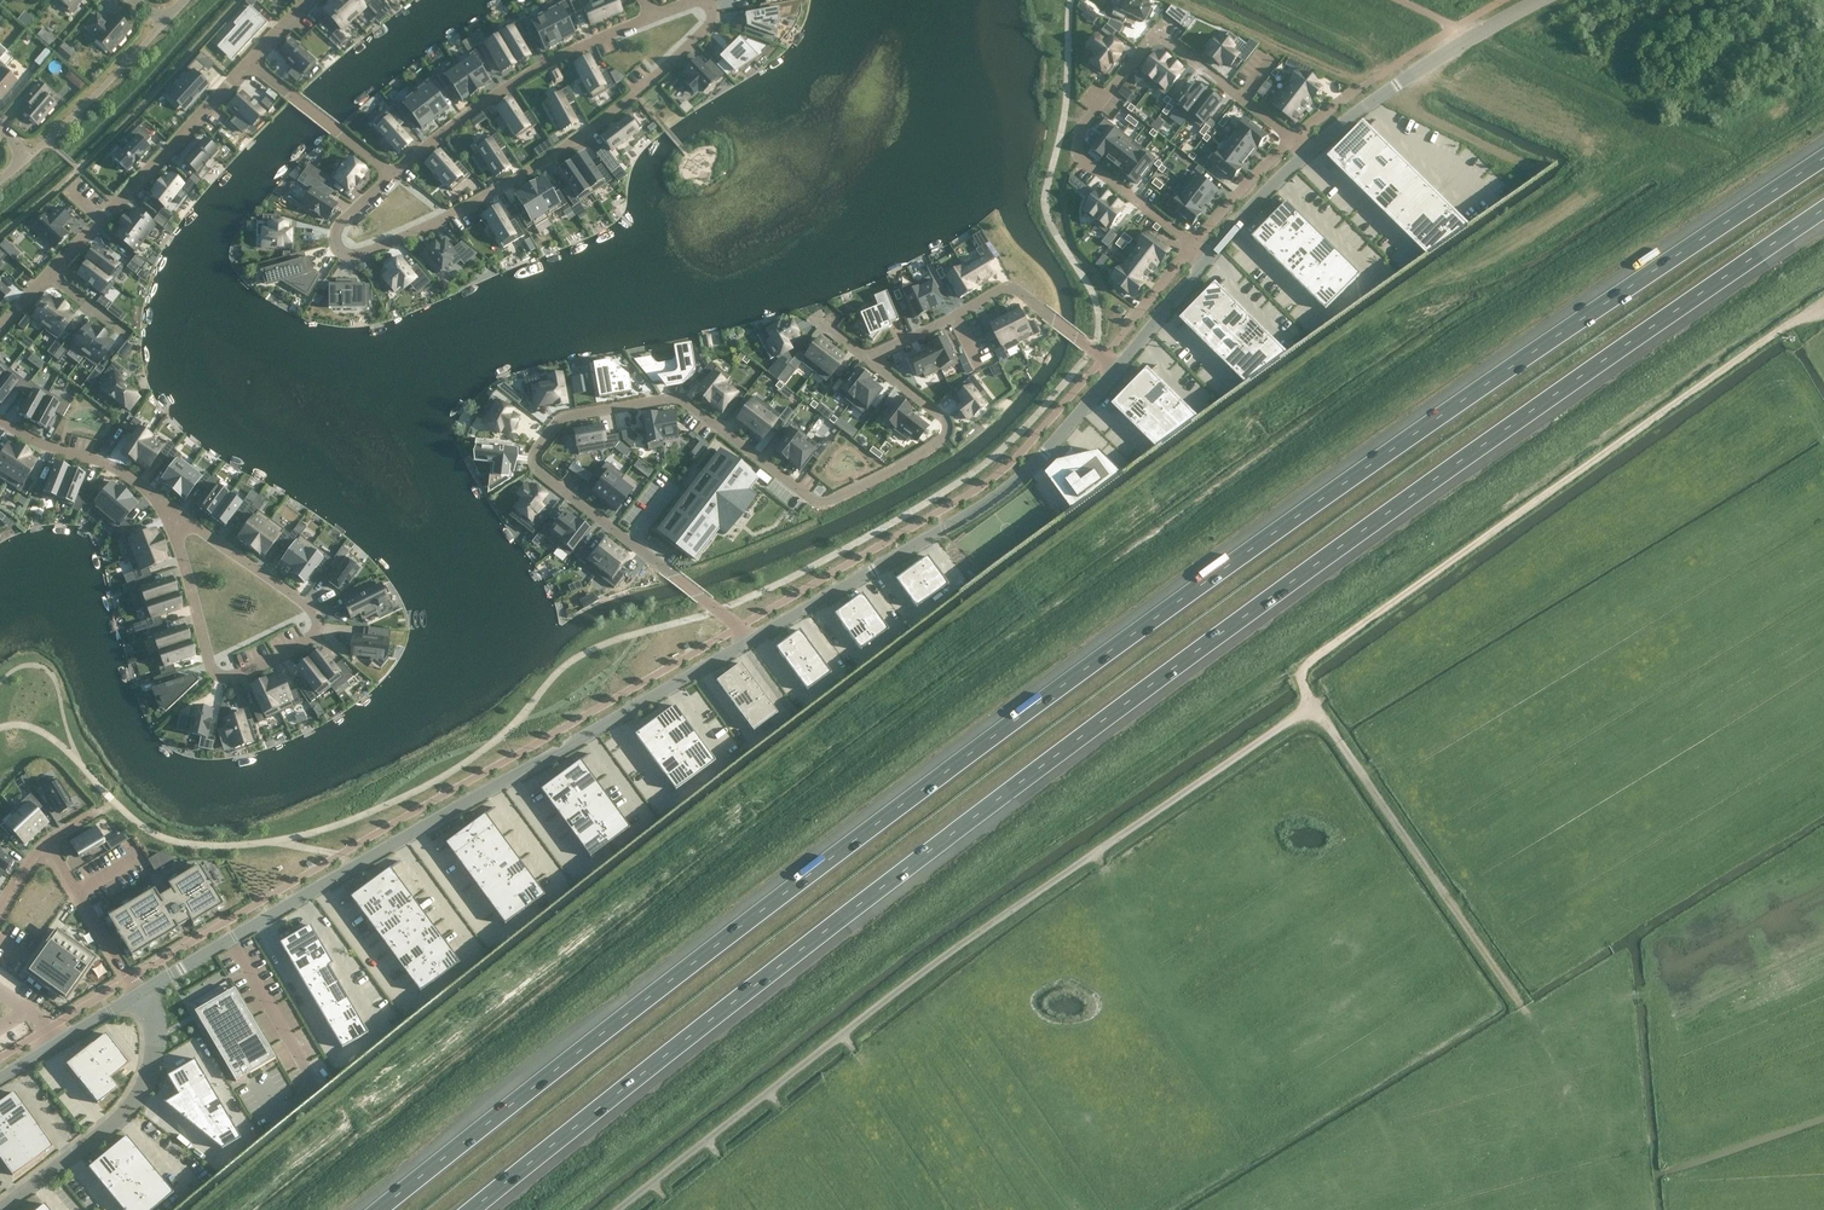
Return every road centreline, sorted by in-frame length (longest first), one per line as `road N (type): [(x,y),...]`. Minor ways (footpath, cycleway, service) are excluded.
road 1 (motorway): [(1823,154),(1378,455),(768,898),(374,1209)]
road 2 (motorway): [(473,1209),(977,815),(1400,503),(1823,209)]
road 3 (unclassified): [(619,1209),(1297,712),(1312,710),(1522,1004)]
road 4 (residential): [(752,636),(539,470),(538,449),(565,423),(590,412),(683,400),(824,503),(947,438),(942,417),(868,358)]
road 5 (unclassified): [(139,994),(752,636)]
road 6 (track): [(1312,710),(1303,685),(1307,664),(1823,305)]
road 7 (residential): [(656,12),(695,3),(712,18),(544,168),(466,213),(369,248),(339,249),(338,226),(390,172)]
road 8 (residential): [(1207,255),(1078,150),(1083,123),(1156,34),(1307,148)]
road 9 (unclassified): [(752,636),(1009,487),(1117,368)]
road 10 (residential): [(315,606),(317,636),(258,669),(227,677),(215,670),(158,501)]
road 11 (residential): [(390,172),(491,95),(656,12)]
road 12 (residential): [(249,62),(50,275)]
road 13 (residential): [(868,358),(1011,290),(1117,368)]
road 14 (residential): [(139,994),(154,1018),(155,1063),(128,1109),(0,1204)]
road 15 (unclassified): [(1307,148),(1444,51),(1539,0)]
road 16 (residential): [(158,501),(315,606)]
road 17 (residential): [(0,419),(36,442),(129,474),(158,501)]
road 18 (residential): [(390,172),(249,62)]
road 19 (unclassified): [(0,1078),(139,994)]
road 20 (unclassified): [(1207,255),(1307,148)]
road 21 (unclassified): [(1117,368),(1207,255)]
road 22 (residential): [(0,912),(46,845),(77,894)]

